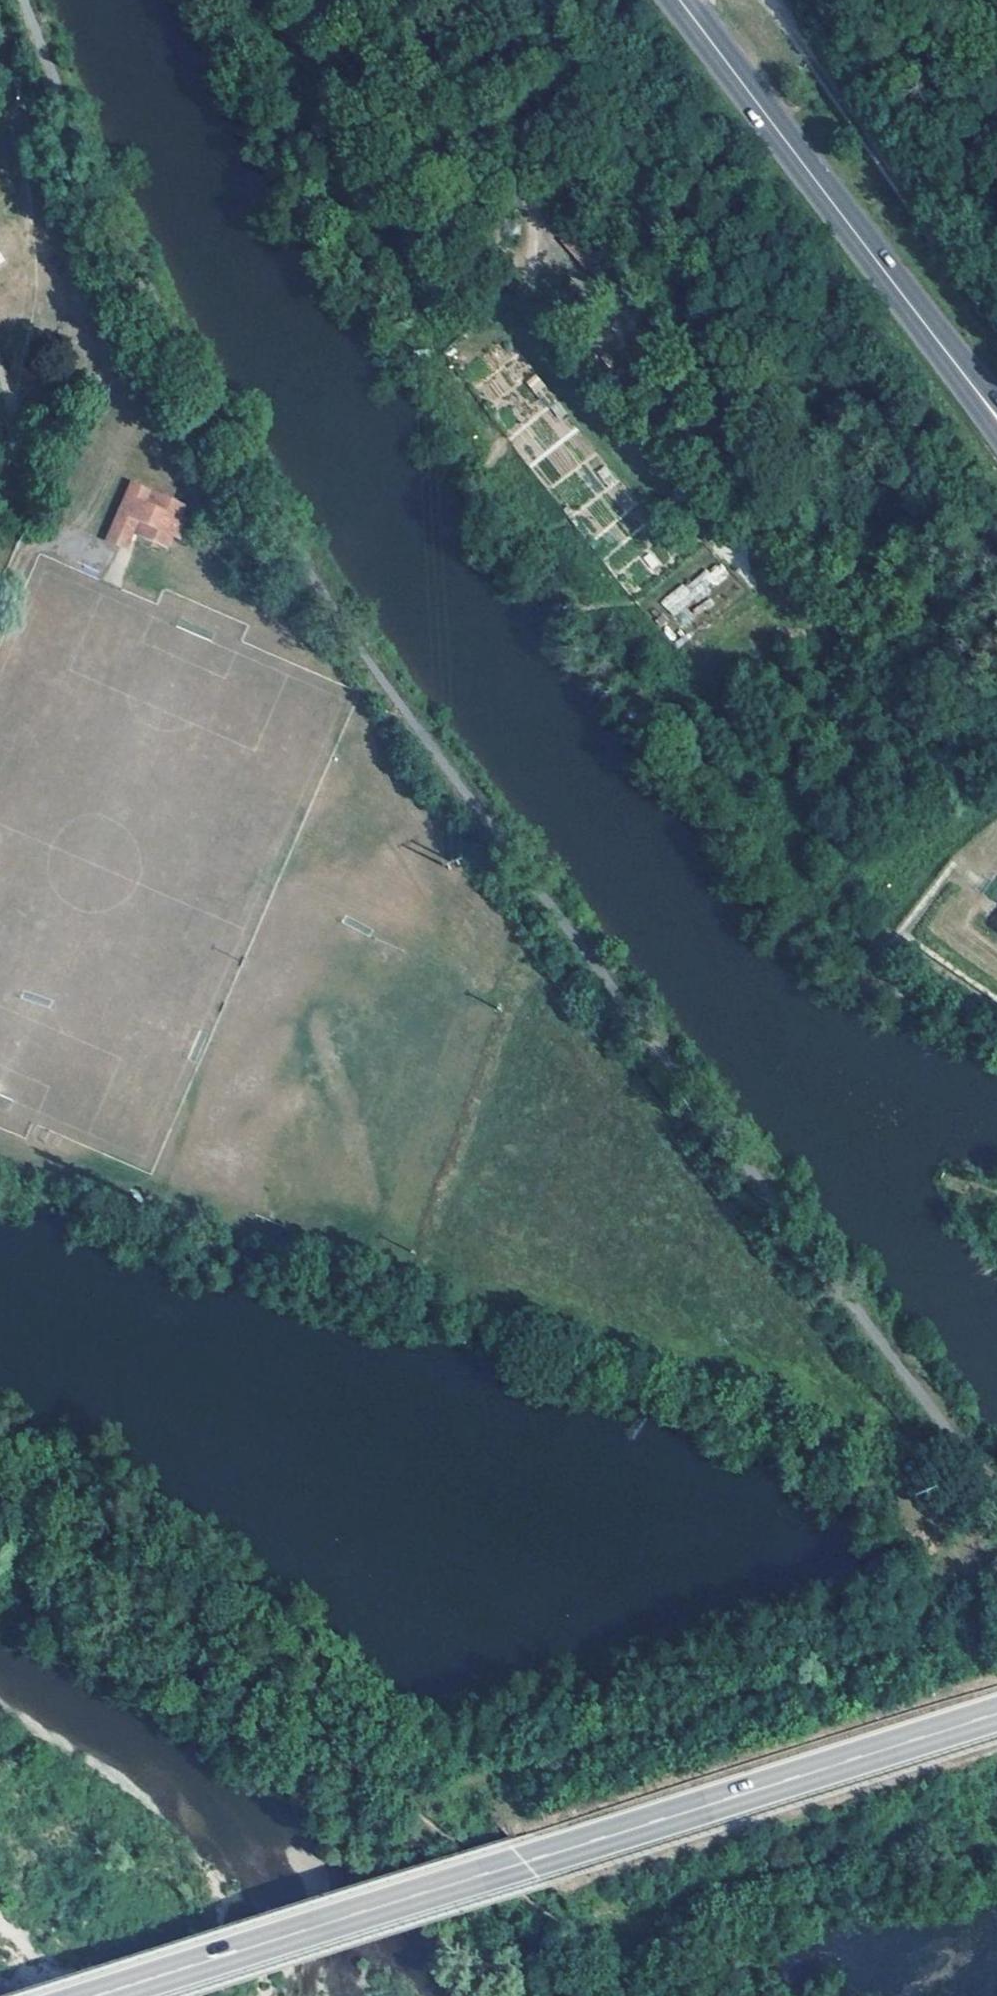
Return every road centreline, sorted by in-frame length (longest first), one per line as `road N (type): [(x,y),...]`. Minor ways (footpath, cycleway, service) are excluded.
road 1 (primary): [(104,1995),(996,1715)]
road 2 (secondary): [(679,0),(972,384)]
road 3 (track): [(773,0),(903,195)]
road 4 (track): [(903,195),(996,326)]
road 5 (unknown): [(0,623),(37,554),(74,547),(98,558)]

